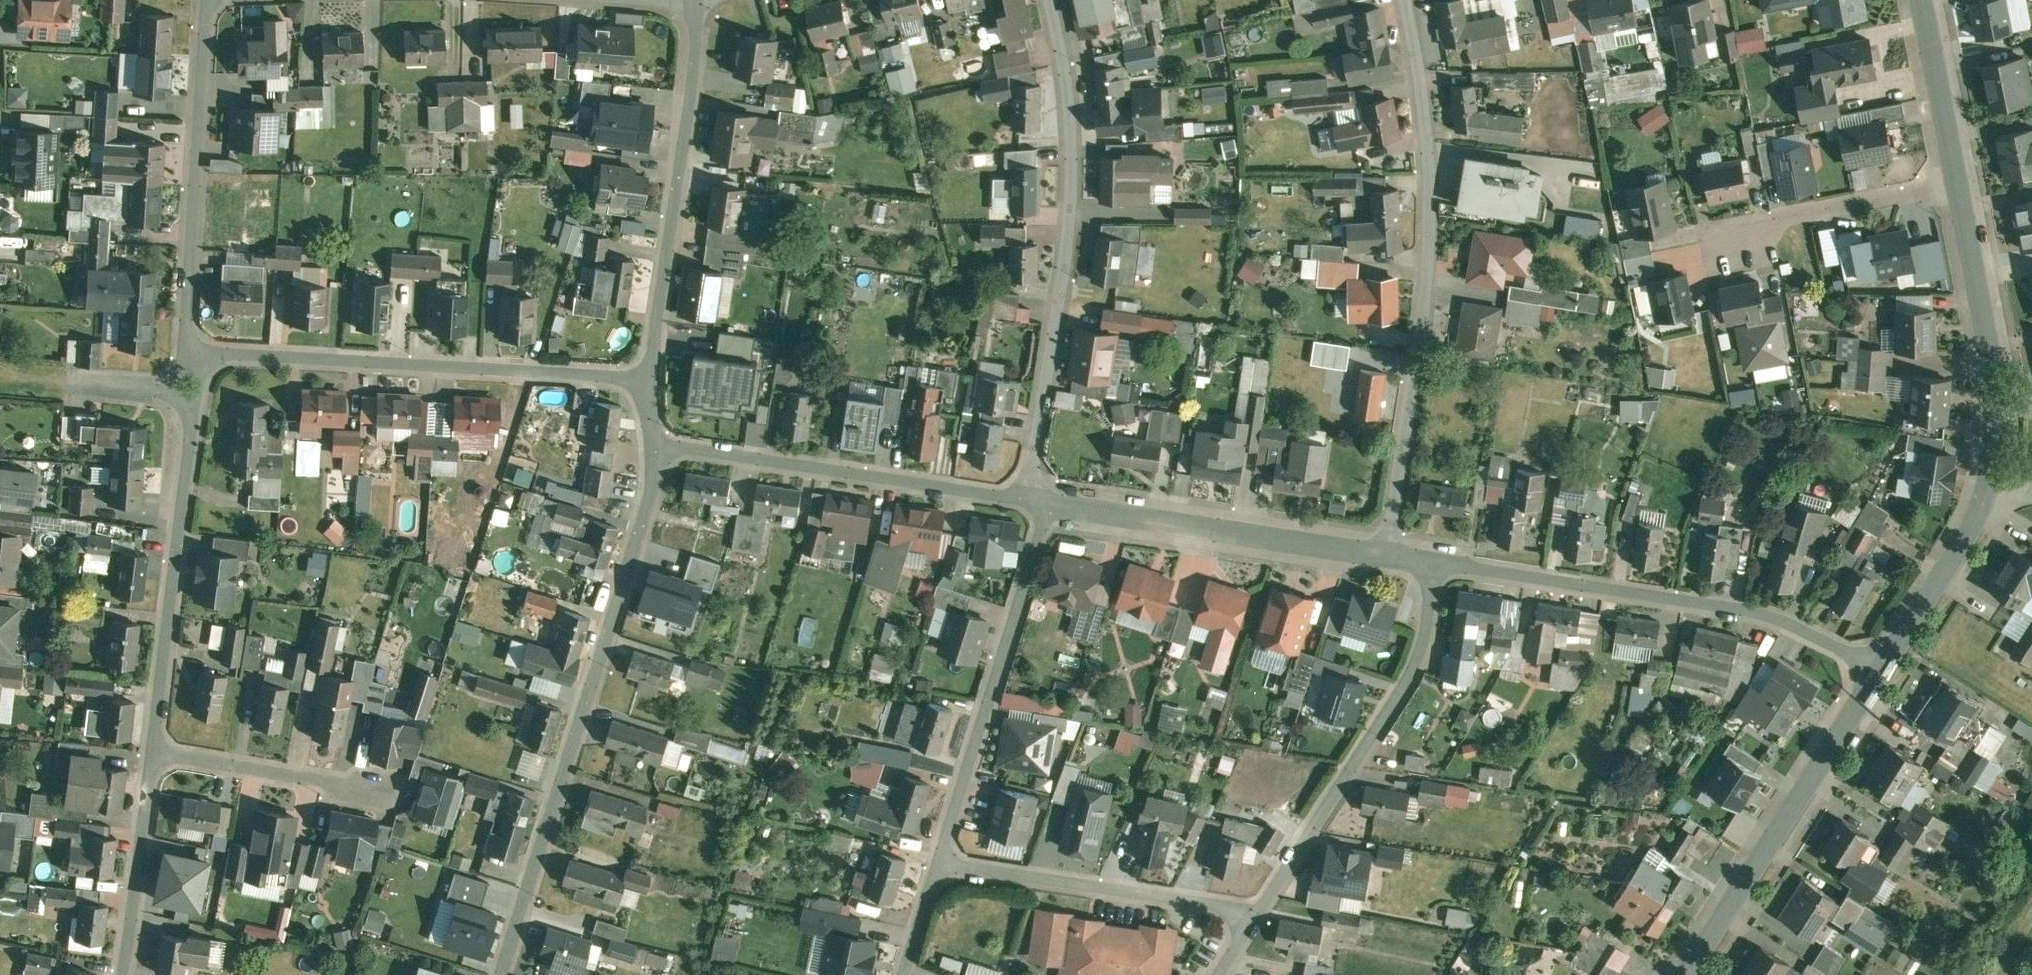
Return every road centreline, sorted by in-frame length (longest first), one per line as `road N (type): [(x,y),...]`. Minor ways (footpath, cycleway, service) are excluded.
road 1 (residential): [(1404,0),(1424,99),(1428,208),(1389,556)]
road 2 (residential): [(655,444),(638,542),(498,974)]
road 3 (residential): [(1049,0),(1075,181),(1028,500)]
road 4 (residential): [(1435,563),(1788,617),(1881,673)]
road 5 (residential): [(186,350),(649,378)]
road 6 (residential): [(186,350),(152,753)]
road 7 (residential): [(1260,913),(1418,665),(1435,563)]
road 8 (residential): [(694,0),(695,41),(649,378)]
road 9 (residential): [(655,444),(1028,500)]
road 10 (residential): [(1049,503),(944,861)]
road 11 (residential): [(1881,673),(1692,974)]
road 12 (residential): [(210,0),(186,350)]
road 13 (residential): [(1049,503),(1389,556)]
road 14 (residential): [(944,861),(1260,913)]
road 15 (residential): [(1963,183),(2004,423),(1991,491)]
road 16 (residential): [(1963,183),(1753,225),(1721,256)]
road 17 (residential): [(152,753),(121,974)]
road 18 (residential): [(152,753),(367,788)]
road 19 (residential): [(1991,491),(1881,673)]
road 20 (residential): [(1926,0),(1963,183)]

